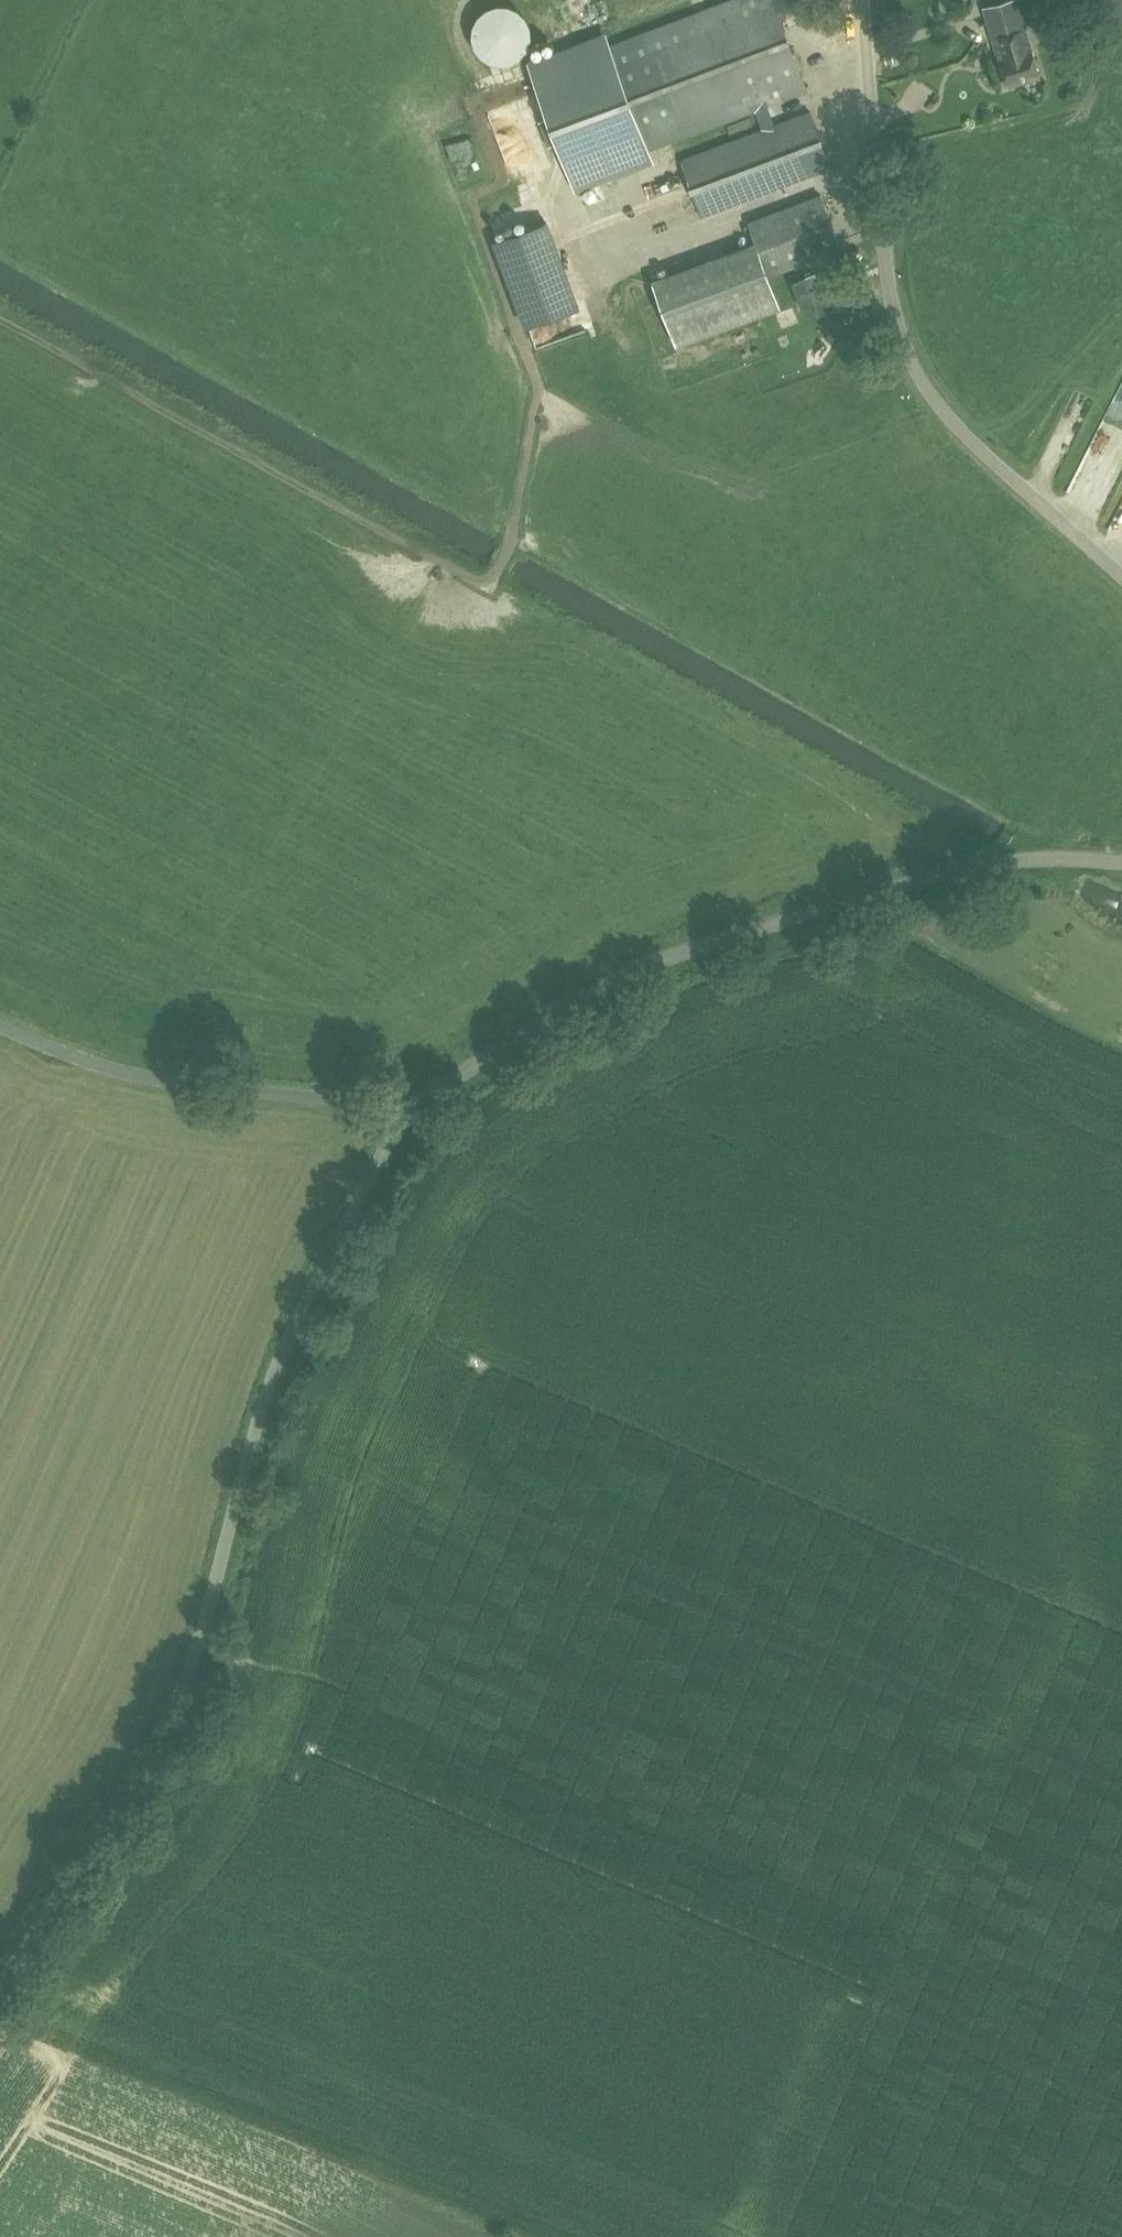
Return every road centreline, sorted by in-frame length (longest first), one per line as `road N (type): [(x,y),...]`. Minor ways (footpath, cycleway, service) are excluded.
road 1 (unclassified): [(0,1988),(184,1690),(269,1386),(357,1194),(423,1101)]
road 2 (unclassified): [(423,1101),(466,1069),(671,961),(965,874),(1021,864),(1121,865)]
road 3 (unclassified): [(1121,578),(951,421),(925,385),(890,286),(863,0)]
road 4 (unclassified): [(423,1101),(181,1083),(118,1071),(0,1026)]

